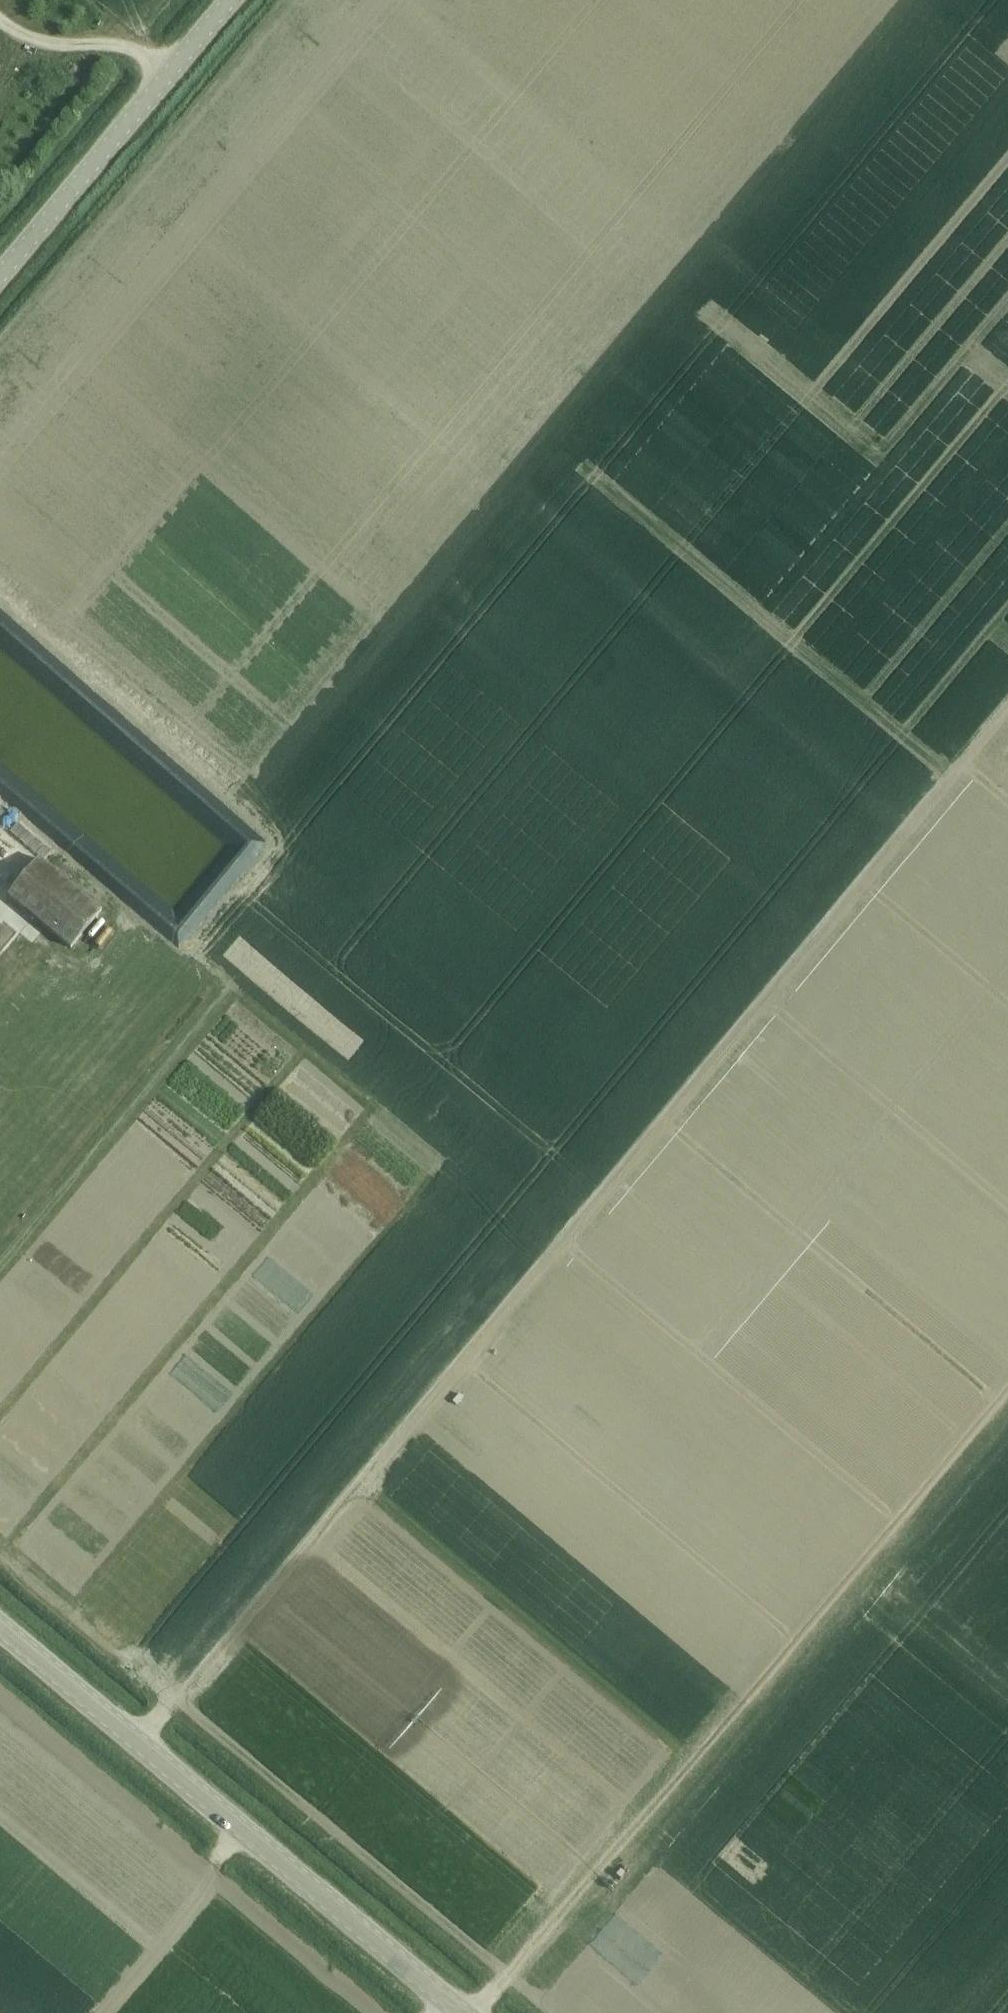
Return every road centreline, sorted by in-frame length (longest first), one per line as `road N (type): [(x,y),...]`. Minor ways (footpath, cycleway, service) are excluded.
road 1 (tertiary): [(460,2012),(0,1627)]
road 2 (tertiary): [(0,277),(230,0)]

